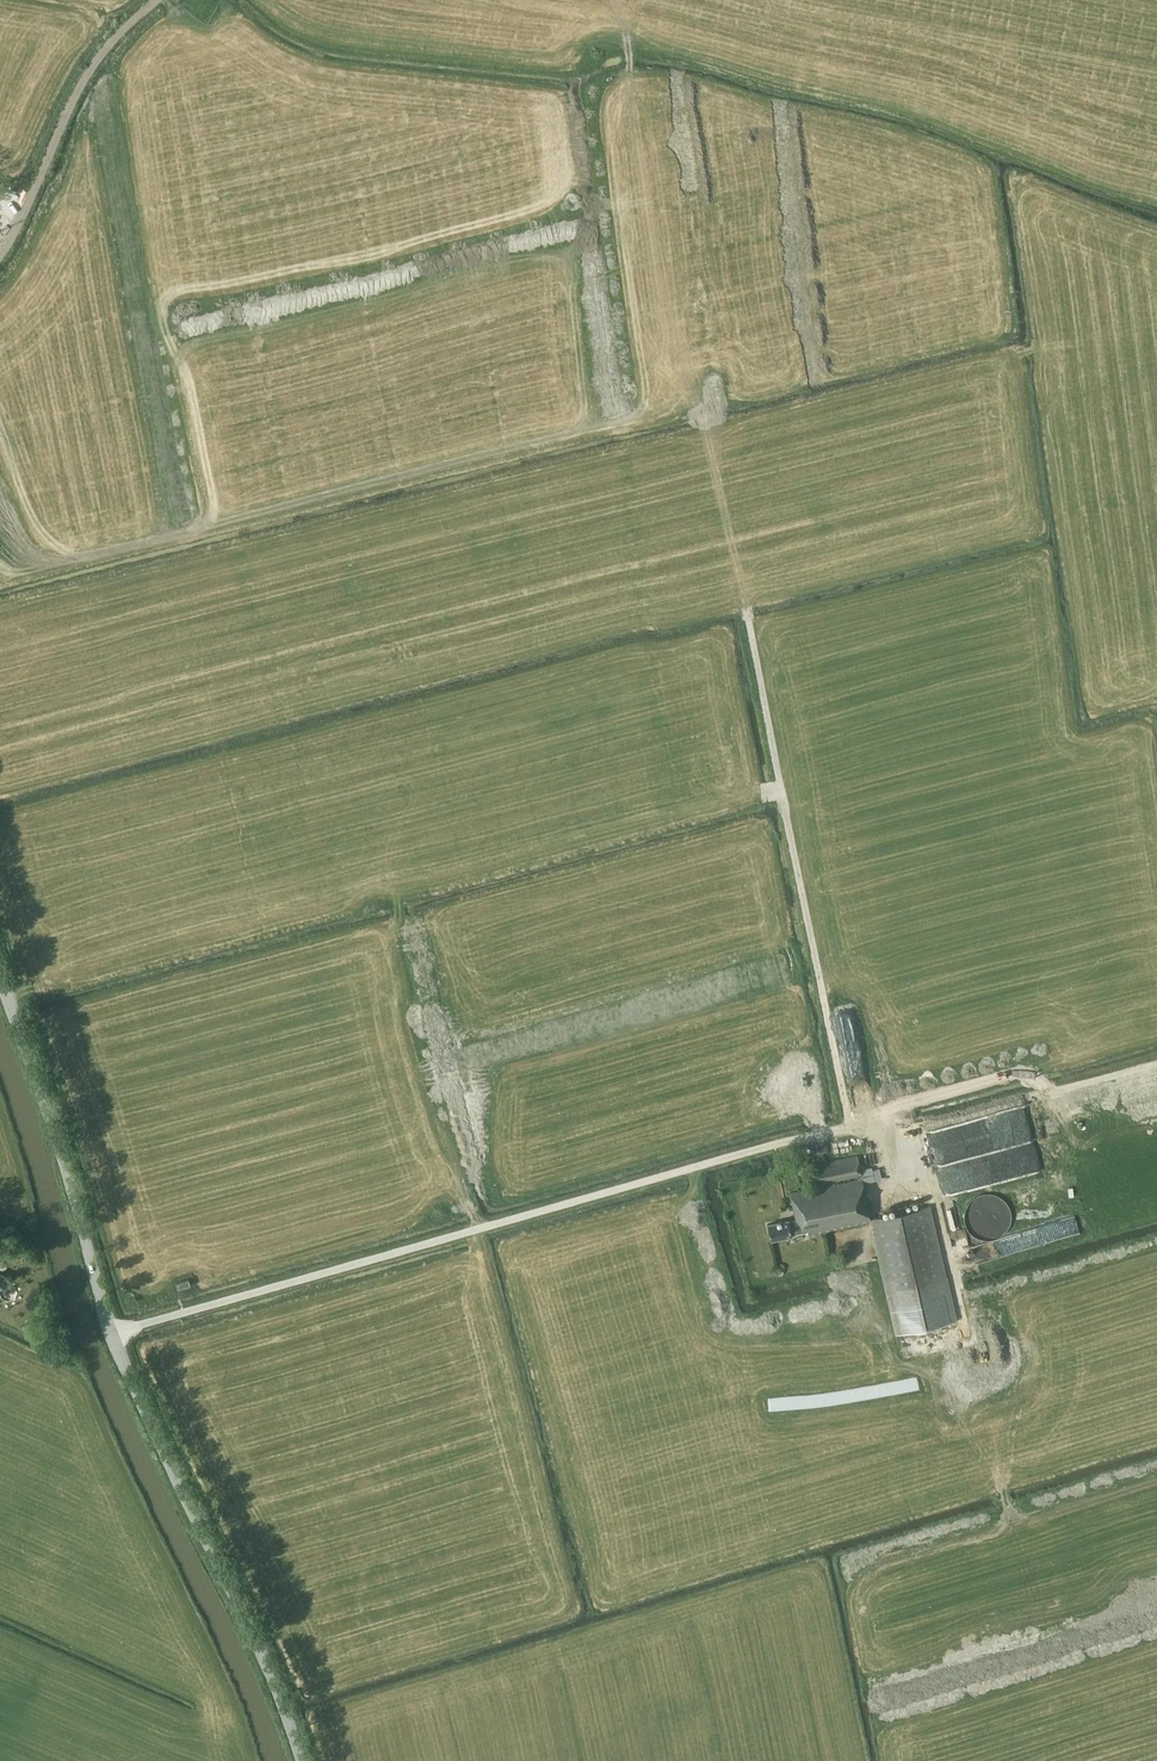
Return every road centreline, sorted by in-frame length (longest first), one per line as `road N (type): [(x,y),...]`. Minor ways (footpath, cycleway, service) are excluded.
road 1 (tertiary): [(302,1760),(264,1658),(112,1337),(68,1173),(0,972)]
road 2 (track): [(0,255),(92,65),(153,0)]

